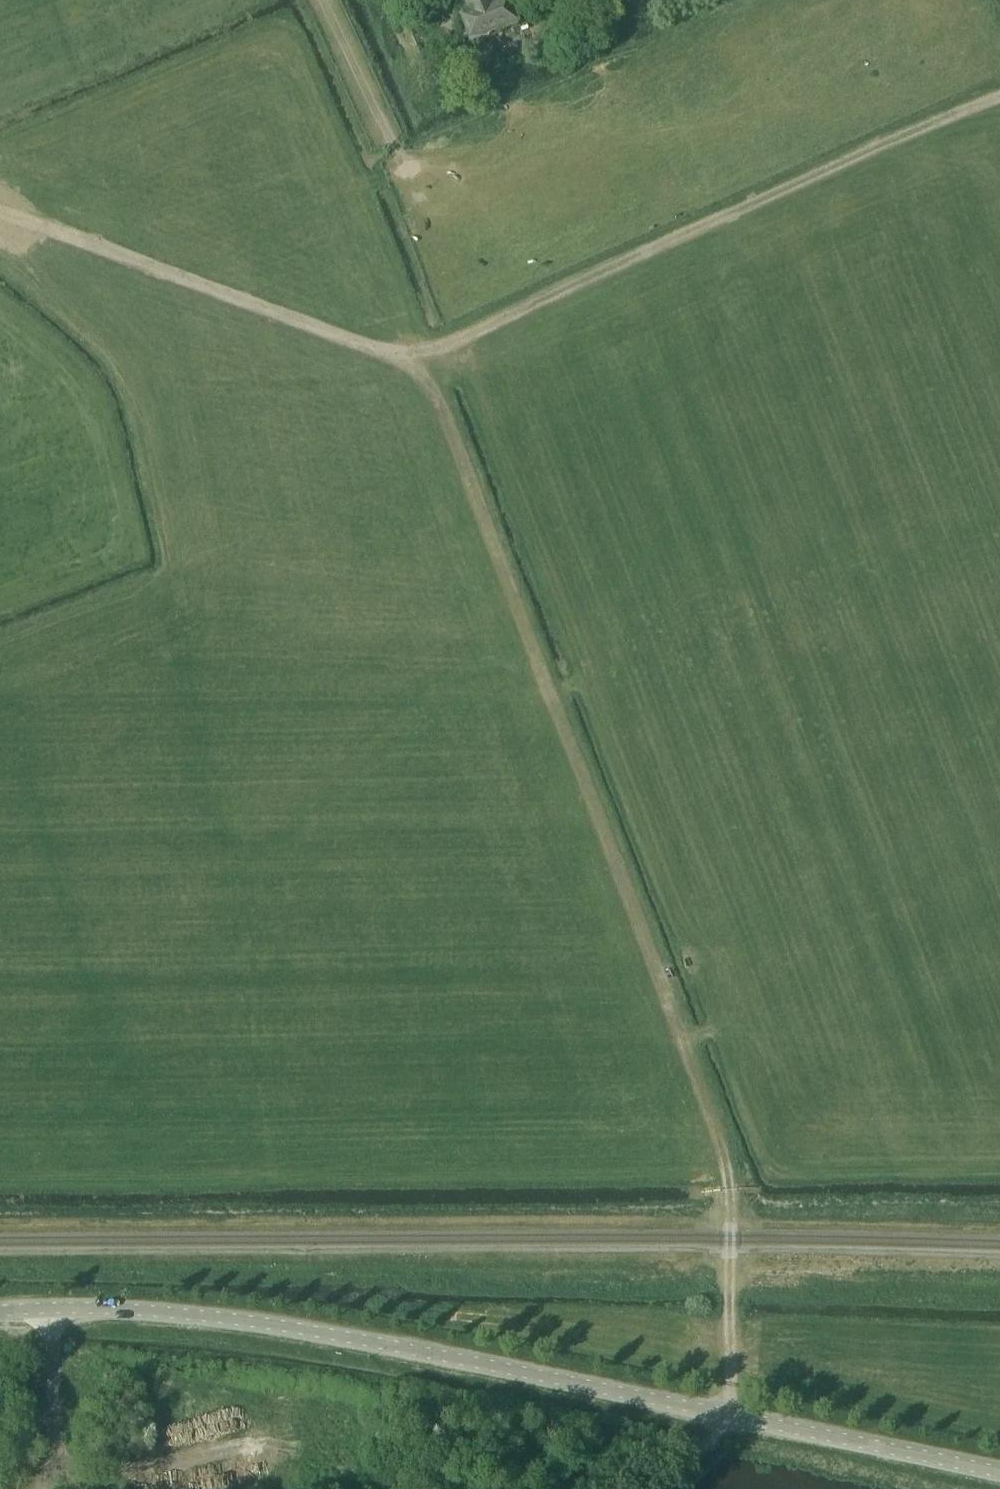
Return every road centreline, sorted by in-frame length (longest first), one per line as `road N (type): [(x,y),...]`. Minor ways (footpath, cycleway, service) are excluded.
road 1 (tertiary): [(999,1475),(258,1322),(112,1308),(0,1310)]
road 2 (track): [(722,1413),(730,1176),(681,1048)]

